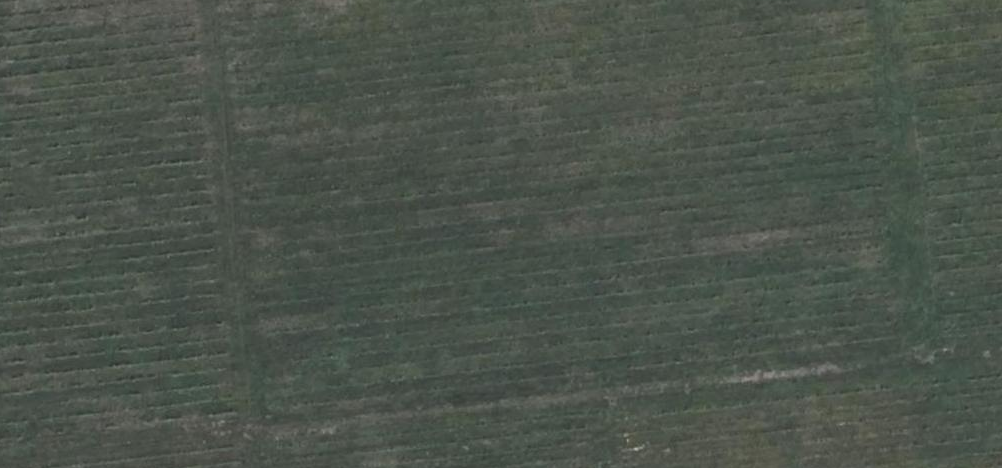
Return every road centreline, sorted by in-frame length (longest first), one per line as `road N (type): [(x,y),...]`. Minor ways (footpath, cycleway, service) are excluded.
road 1 (track): [(1001,355),(0,467)]
road 2 (track): [(254,467),(215,0)]
road 3 (track): [(930,364),(889,0)]

